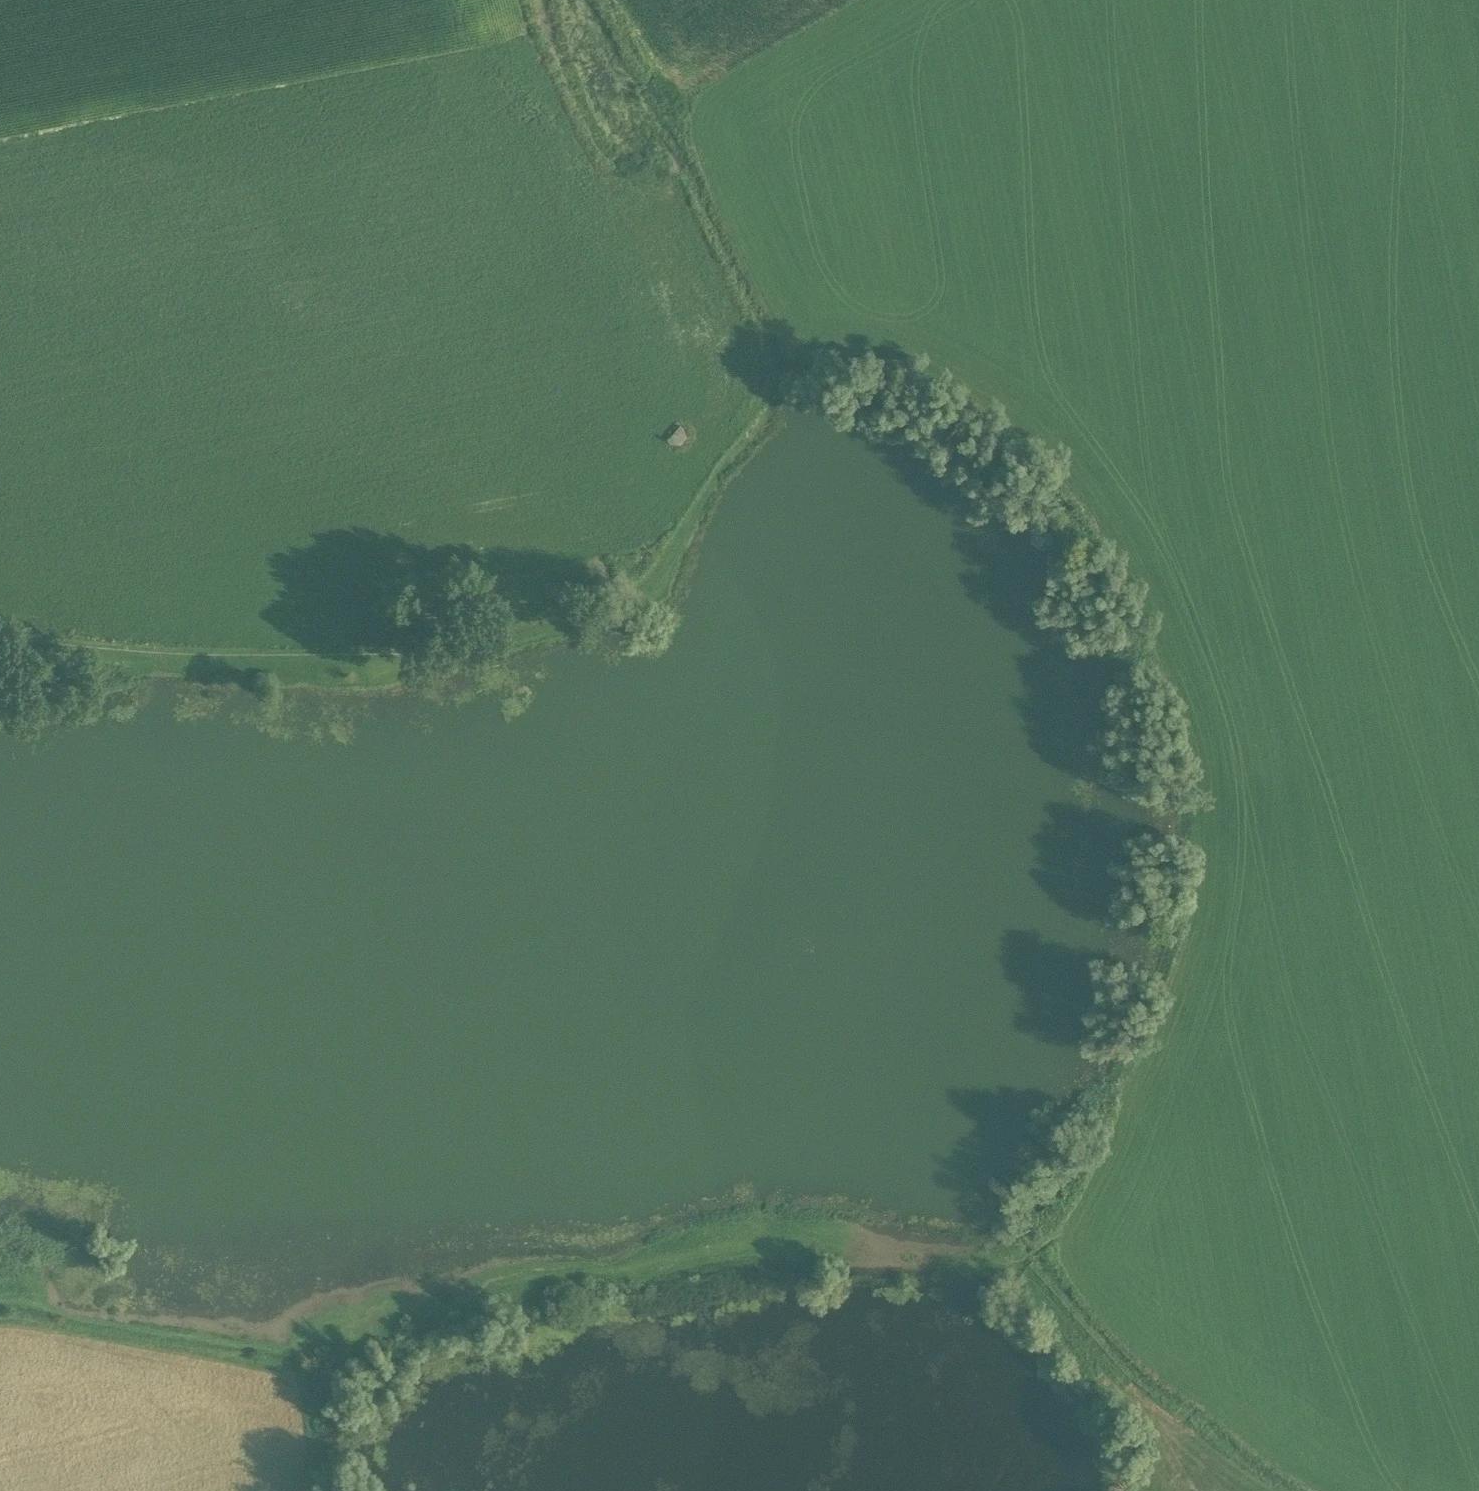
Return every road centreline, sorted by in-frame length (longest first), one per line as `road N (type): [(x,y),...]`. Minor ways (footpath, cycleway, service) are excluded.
road 1 (track): [(1008,1250),(951,1257),(745,1237),(353,1337),(278,1344),(0,1305)]

